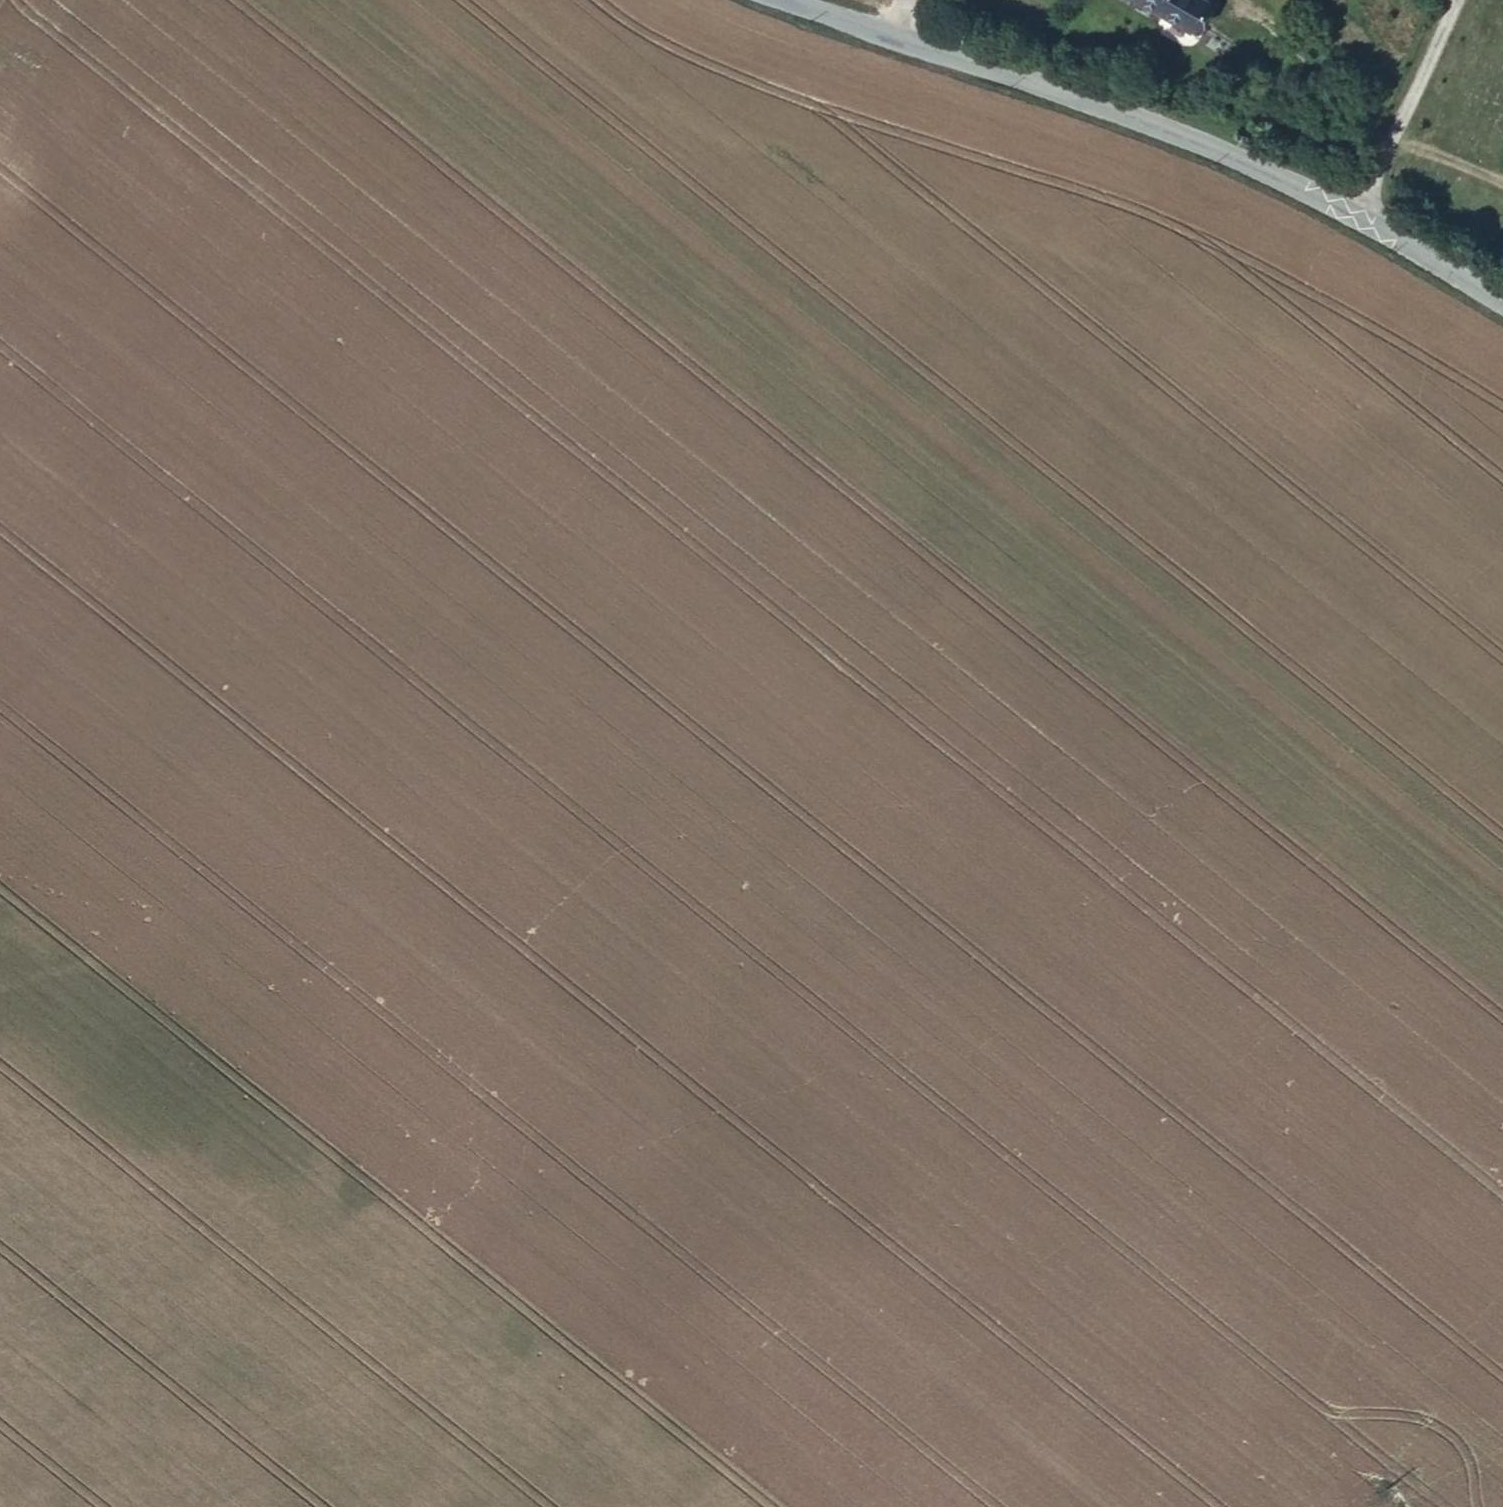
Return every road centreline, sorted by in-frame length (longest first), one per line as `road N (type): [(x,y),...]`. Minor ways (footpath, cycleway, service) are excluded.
road 1 (tertiary): [(1502,302),(1436,257),(1140,123),(793,0)]

